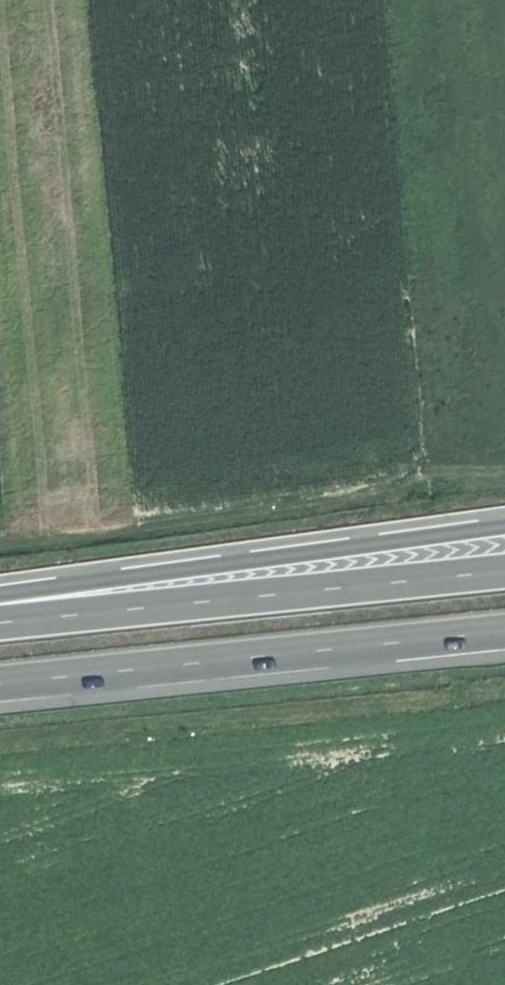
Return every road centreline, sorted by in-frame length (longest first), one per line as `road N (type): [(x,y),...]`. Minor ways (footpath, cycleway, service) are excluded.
road 1 (trunk): [(504,527),(0,591)]
road 2 (track): [(0,745),(504,684)]
road 3 (trunk): [(504,567),(0,622)]
road 4 (trunk): [(0,683),(504,633)]

